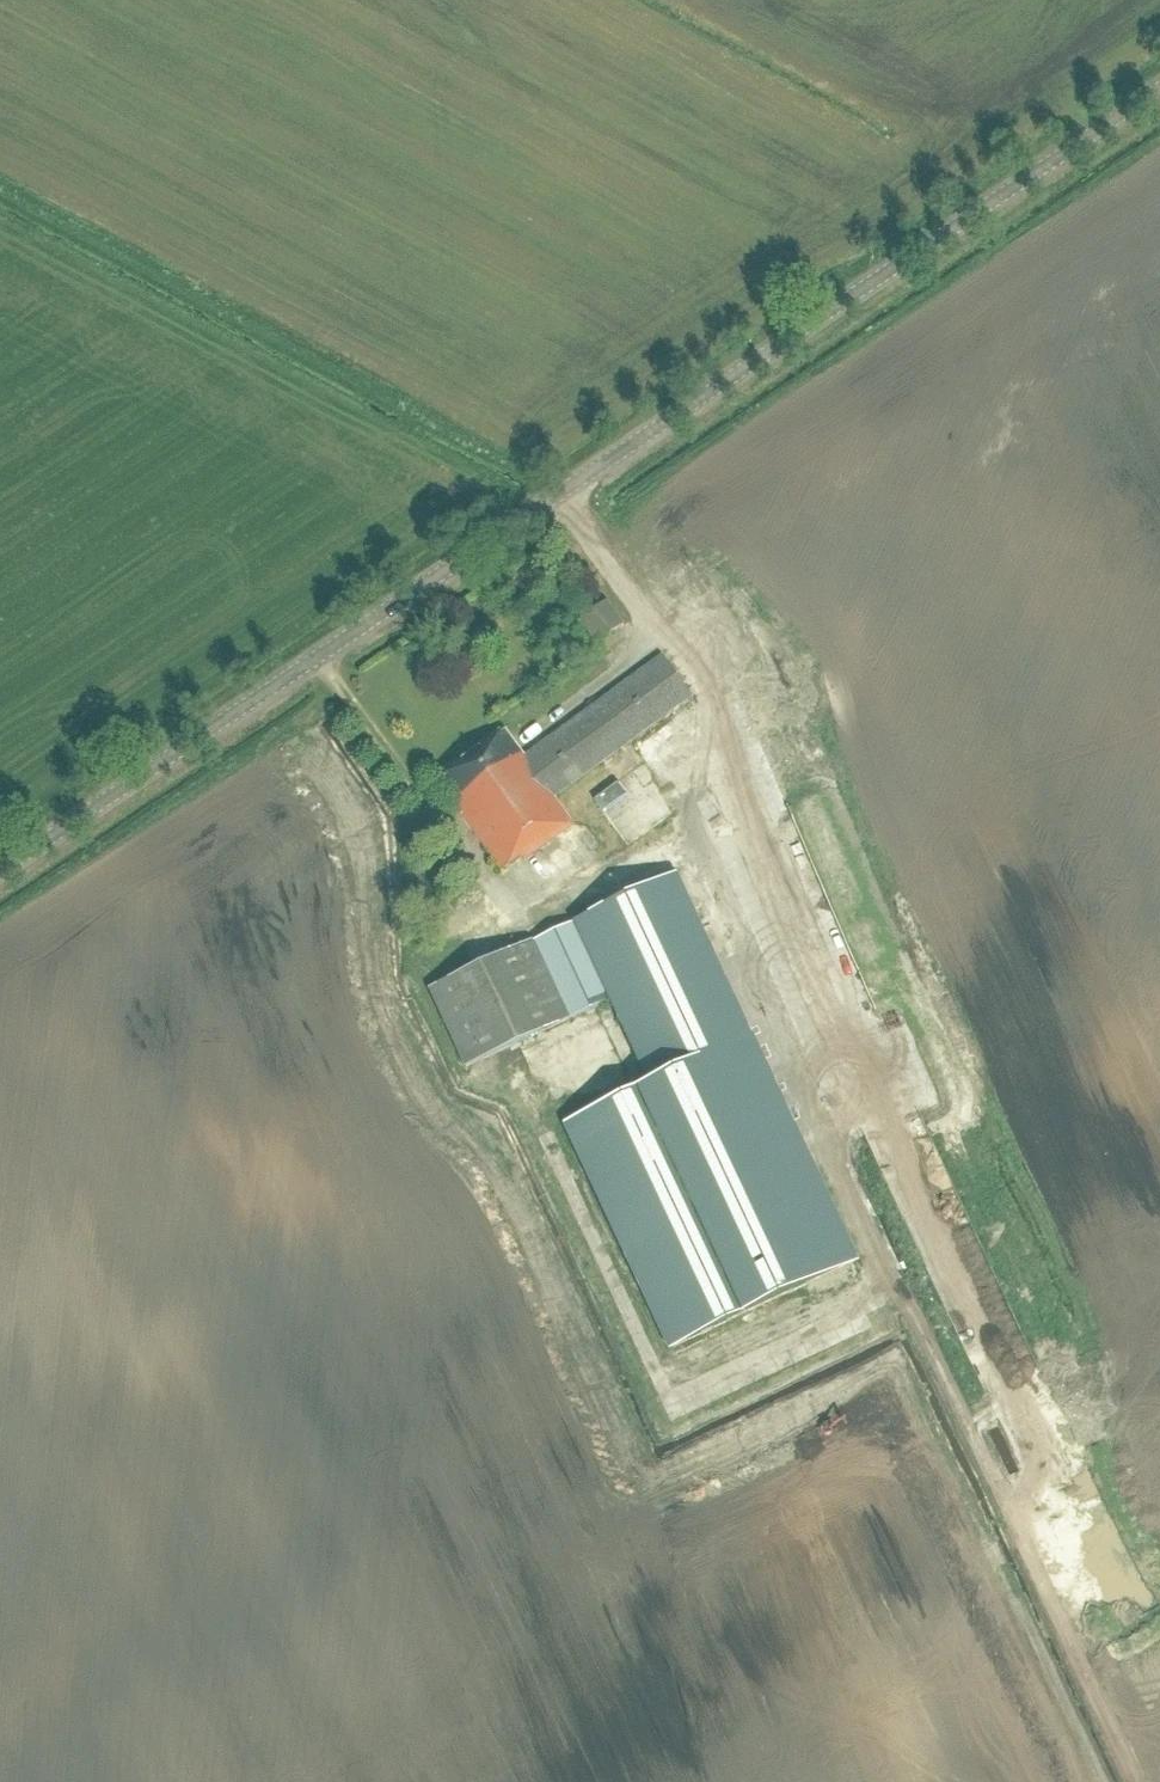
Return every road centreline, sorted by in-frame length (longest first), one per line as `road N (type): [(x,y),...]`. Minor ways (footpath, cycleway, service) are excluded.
road 1 (tertiary): [(0,872),(1159,98)]
road 2 (track): [(1132,1781),(896,1274)]

